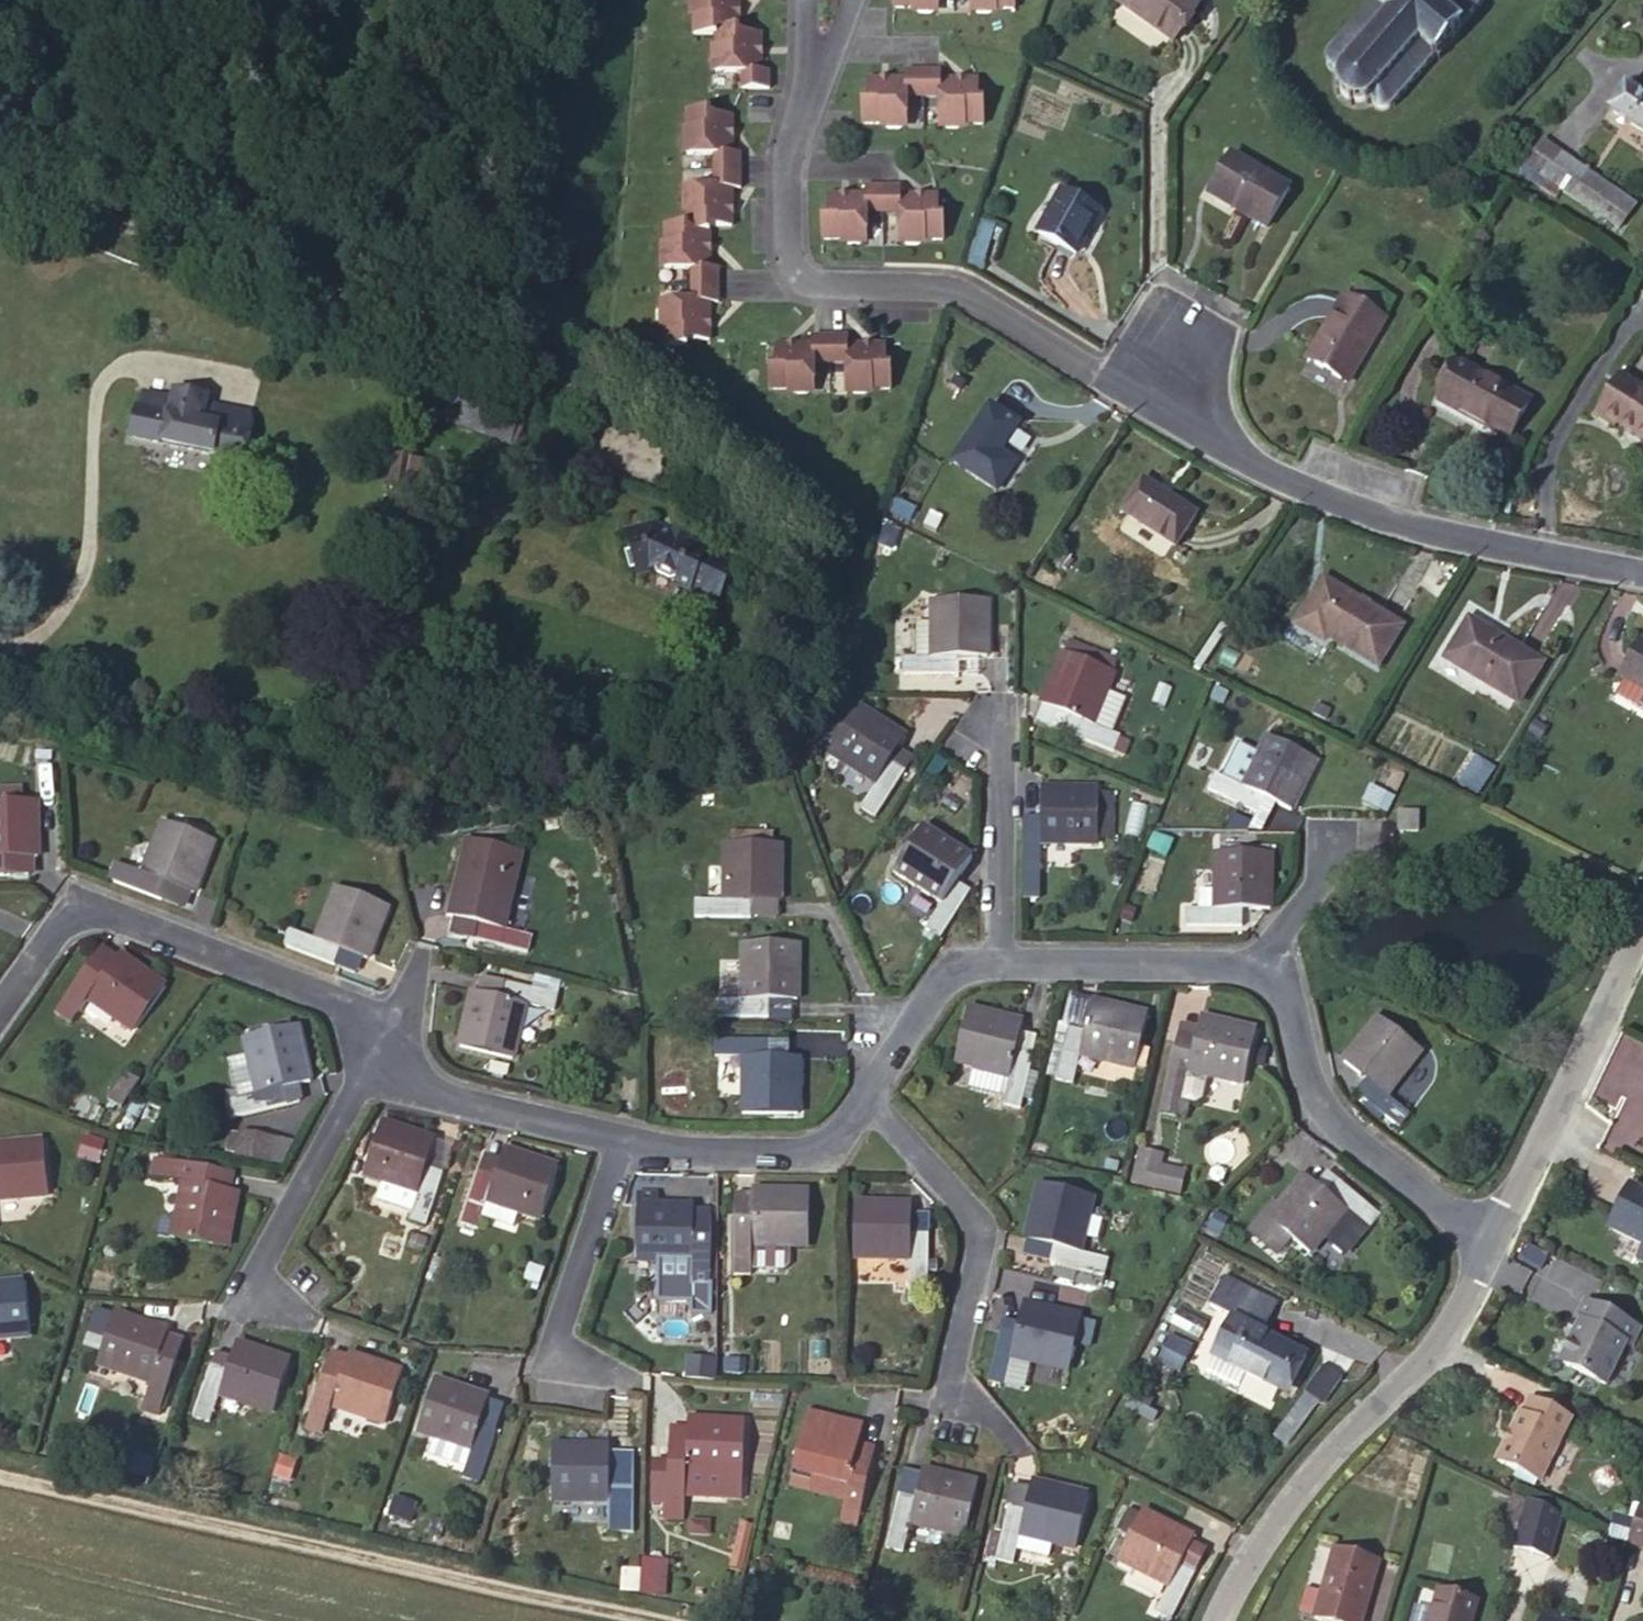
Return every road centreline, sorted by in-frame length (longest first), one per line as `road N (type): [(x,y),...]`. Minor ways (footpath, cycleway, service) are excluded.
road 1 (residential): [(1642,577),(1357,513),(1163,426),(967,298),(919,288),(810,286),(790,257),(791,157),(817,71)]
road 2 (track): [(639,1620),(331,1538),(0,1471)]
road 3 (residential): [(380,1047),(336,1002),(108,917),(54,931),(0,1008)]
road 4 (residential): [(1214,1620),(1245,1551),(1434,1357),(1482,1260)]
road 5 (residential): [(1015,1446),(953,1385),(984,1234),(861,1078)]
road 6 (residential): [(1283,963),(1349,1123),(1482,1260)]
road 7 (residential): [(1482,1260),(1642,938)]
road 8 (residential): [(380,1047),(252,1283),(259,1307)]
road 9 (residential): [(993,949),(1283,963)]
road 10 (residential): [(601,1371),(552,1354),(626,1143)]
road 11 (residential): [(626,1143),(810,1150),(861,1078)]
road 12 (residential): [(626,1143),(440,1095),(380,1047)]
road 13 (residential): [(993,949),(997,710)]
road 14 (residential): [(861,1078),(961,951),(993,949)]
road 15 (residential): [(1283,963),(1356,856)]

